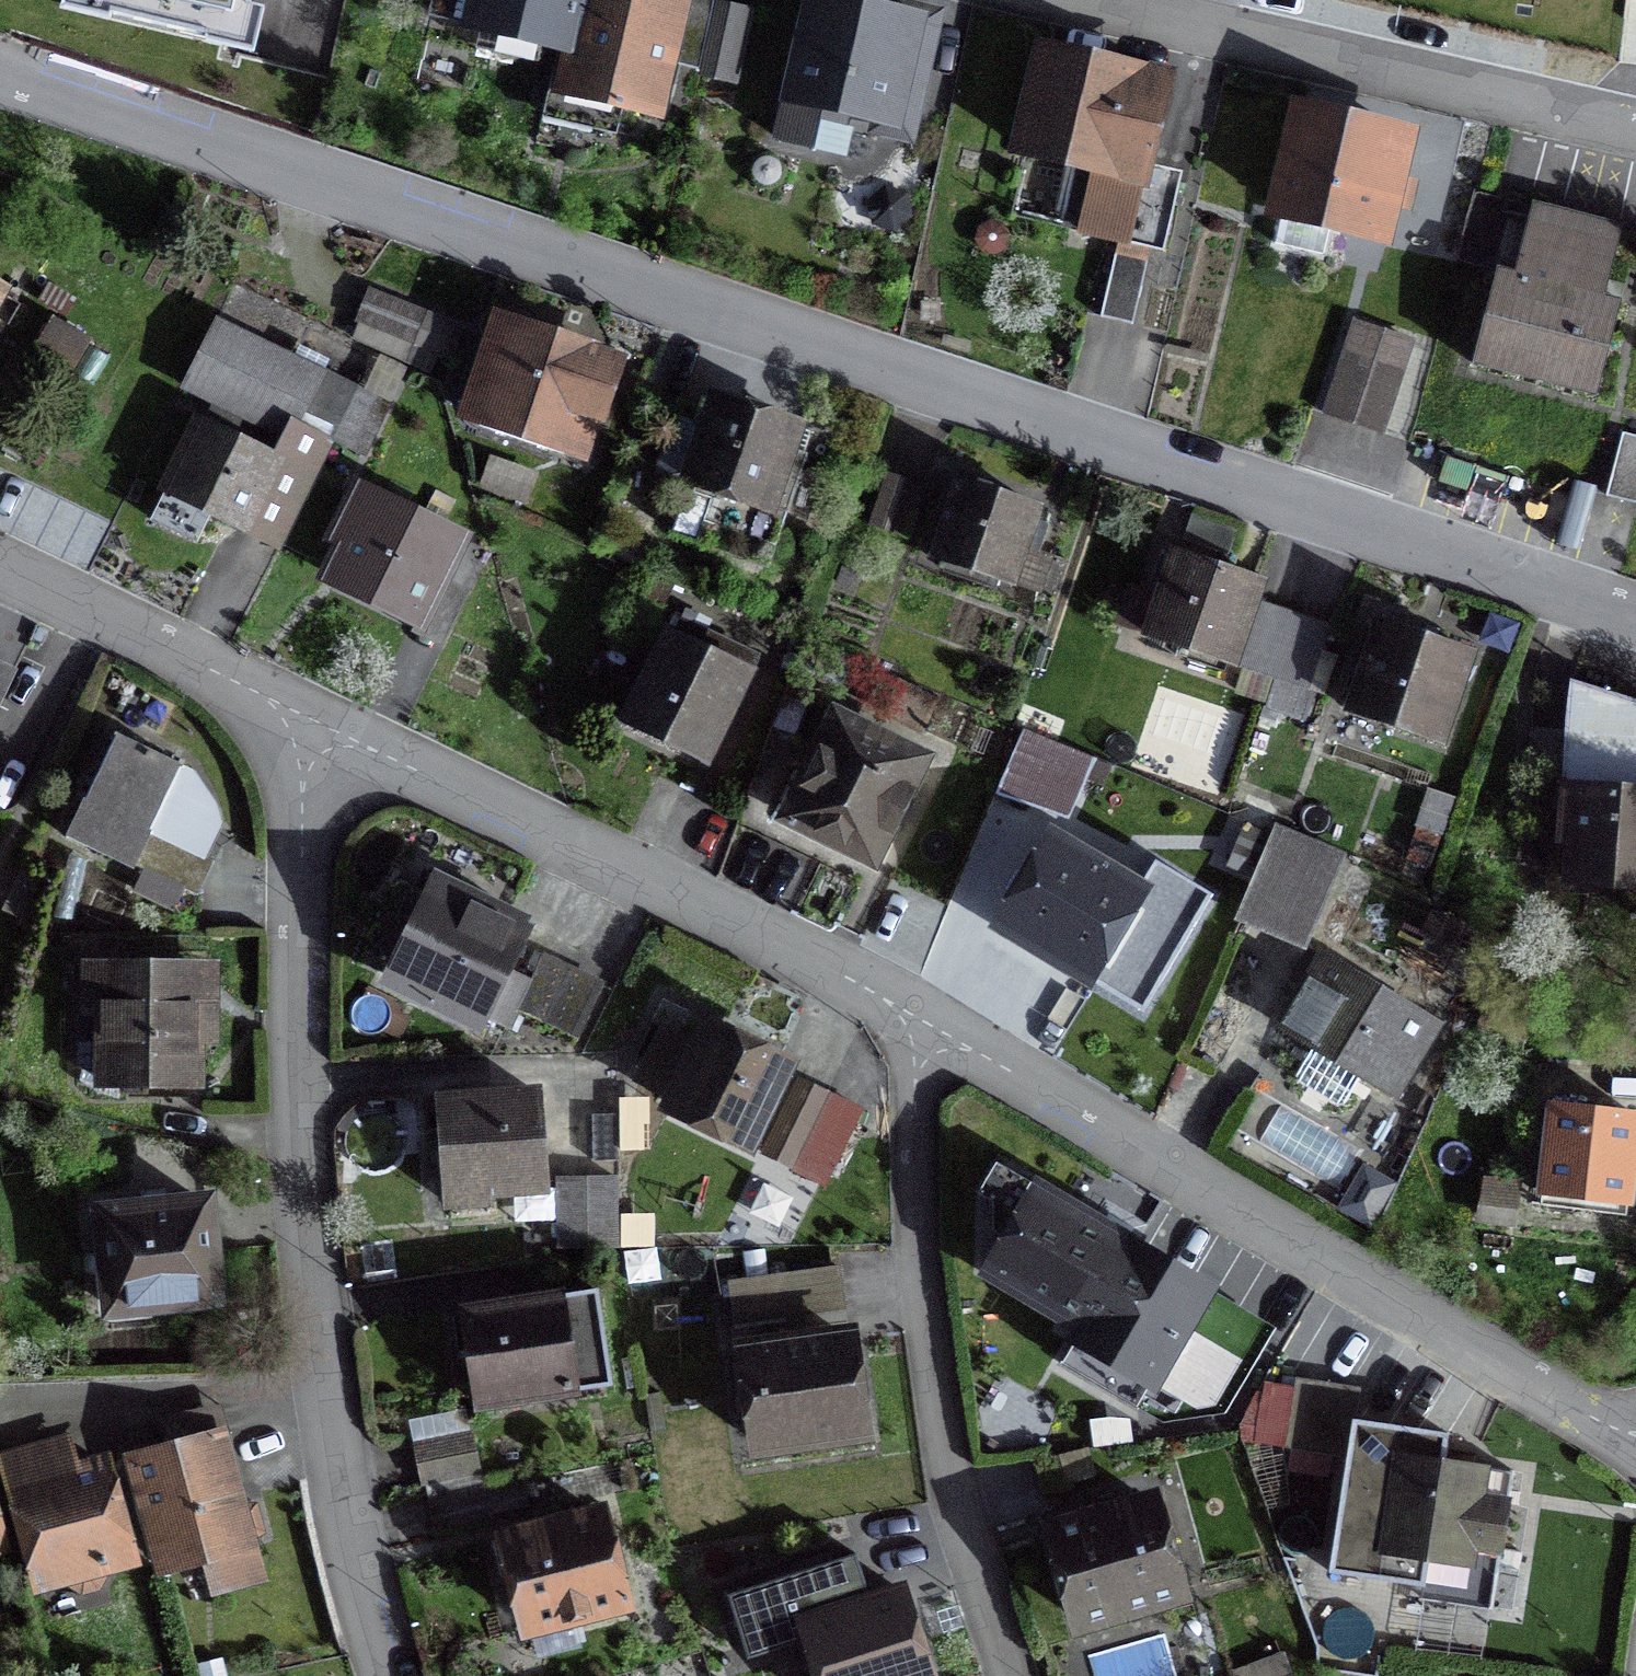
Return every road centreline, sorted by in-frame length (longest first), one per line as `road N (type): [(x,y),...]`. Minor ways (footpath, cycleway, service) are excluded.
road 1 (residential): [(0,60),(1635,621)]
road 2 (residential): [(319,728),(305,838),(322,1344),(336,1496),(390,1675)]
road 3 (residential): [(929,1030),(1635,1440)]
road 4 (residential): [(319,728),(929,1030)]
road 5 (residential): [(929,1030),(940,1455),(1009,1675)]
road 6 (residential): [(1099,0),(1635,123)]
road 7 (residential): [(0,572),(319,728)]

